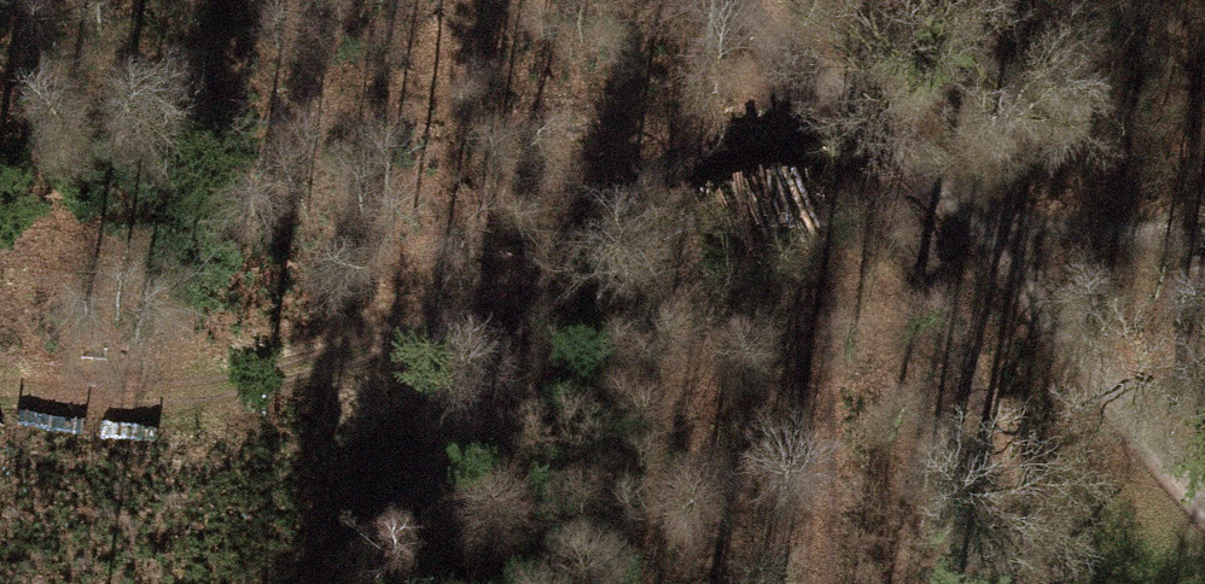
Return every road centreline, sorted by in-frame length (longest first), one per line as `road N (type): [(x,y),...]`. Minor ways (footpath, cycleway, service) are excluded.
road 1 (track): [(349,583),(621,199),(709,148),(845,107)]
road 2 (track): [(555,284),(272,376),(145,393),(0,385)]
road 3 (track): [(1008,583),(960,347),(880,174),(879,135)]
road 4 (track): [(943,202),(1204,505)]
road 5 (track): [(727,0),(943,202)]
road 6 (track): [(943,202),(1204,238)]

